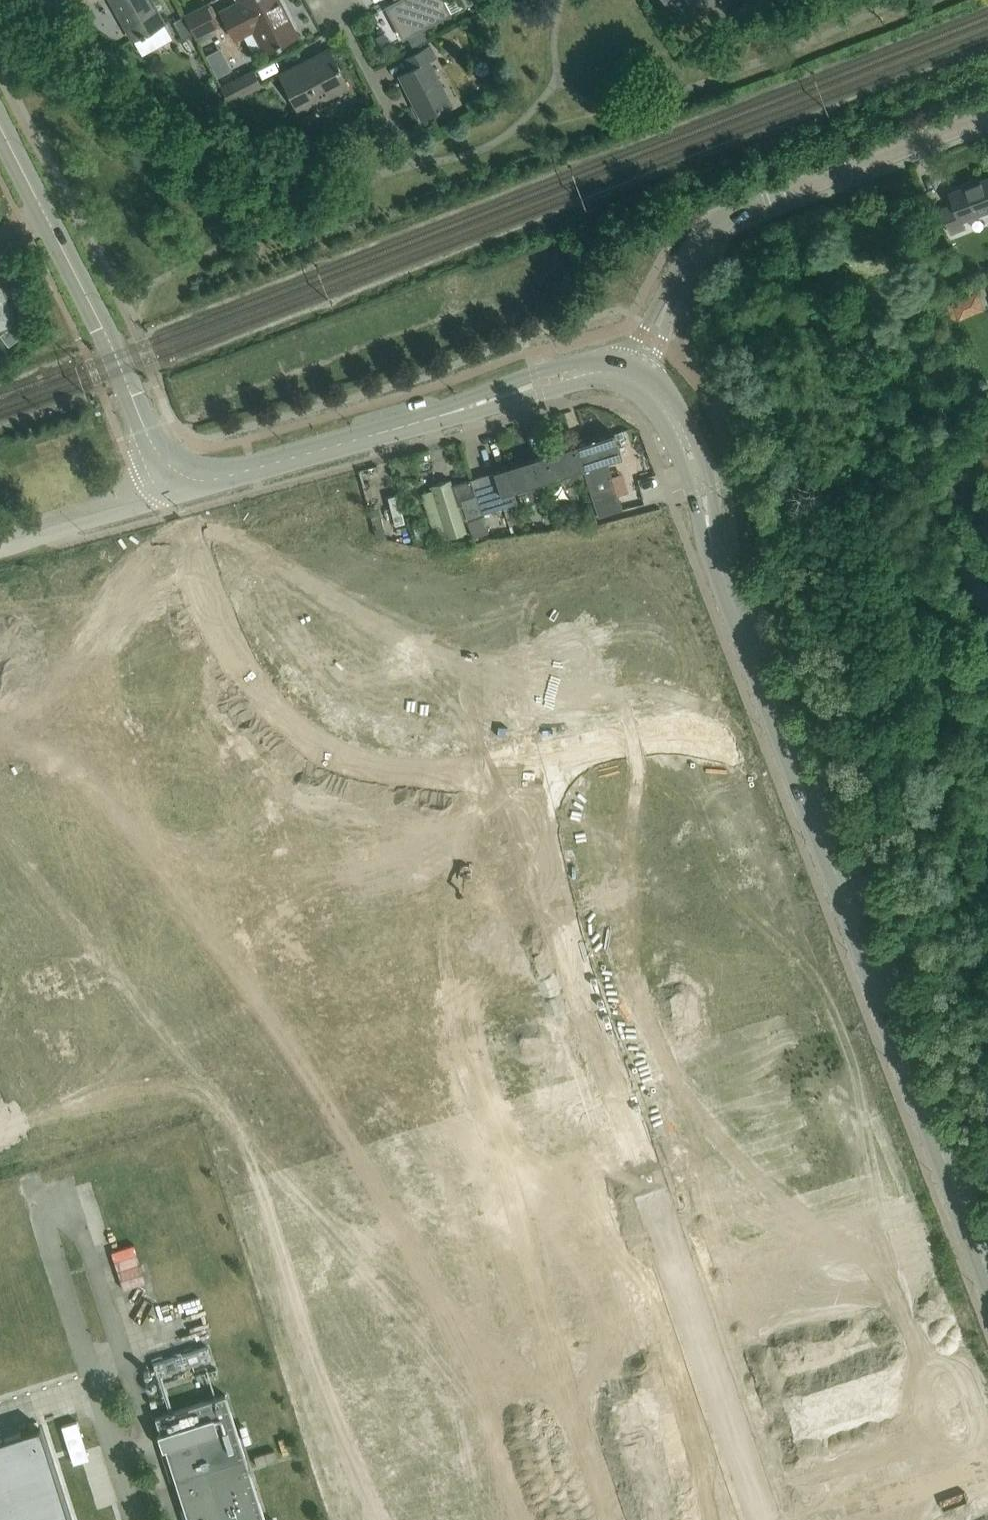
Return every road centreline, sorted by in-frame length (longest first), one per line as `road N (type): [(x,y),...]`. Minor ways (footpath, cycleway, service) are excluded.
road 1 (tertiary): [(507,765),(705,720),(753,721),(771,732),(795,769),(987,1276)]
road 2 (unclassified): [(764,1519),(507,765)]
road 3 (unclassified): [(170,491),(626,361),(650,339)]
road 4 (tertiary): [(170,491),(238,656),(284,720),(318,748),(362,769),(415,778),(507,765)]
road 5 (residential): [(650,339),(691,255),(724,217),(987,112)]
road 6 (tertiary): [(170,491),(100,321),(46,218)]
road 7 (unclassified): [(0,538),(170,491)]
road 8 (residential): [(0,22),(32,6),(123,65)]

